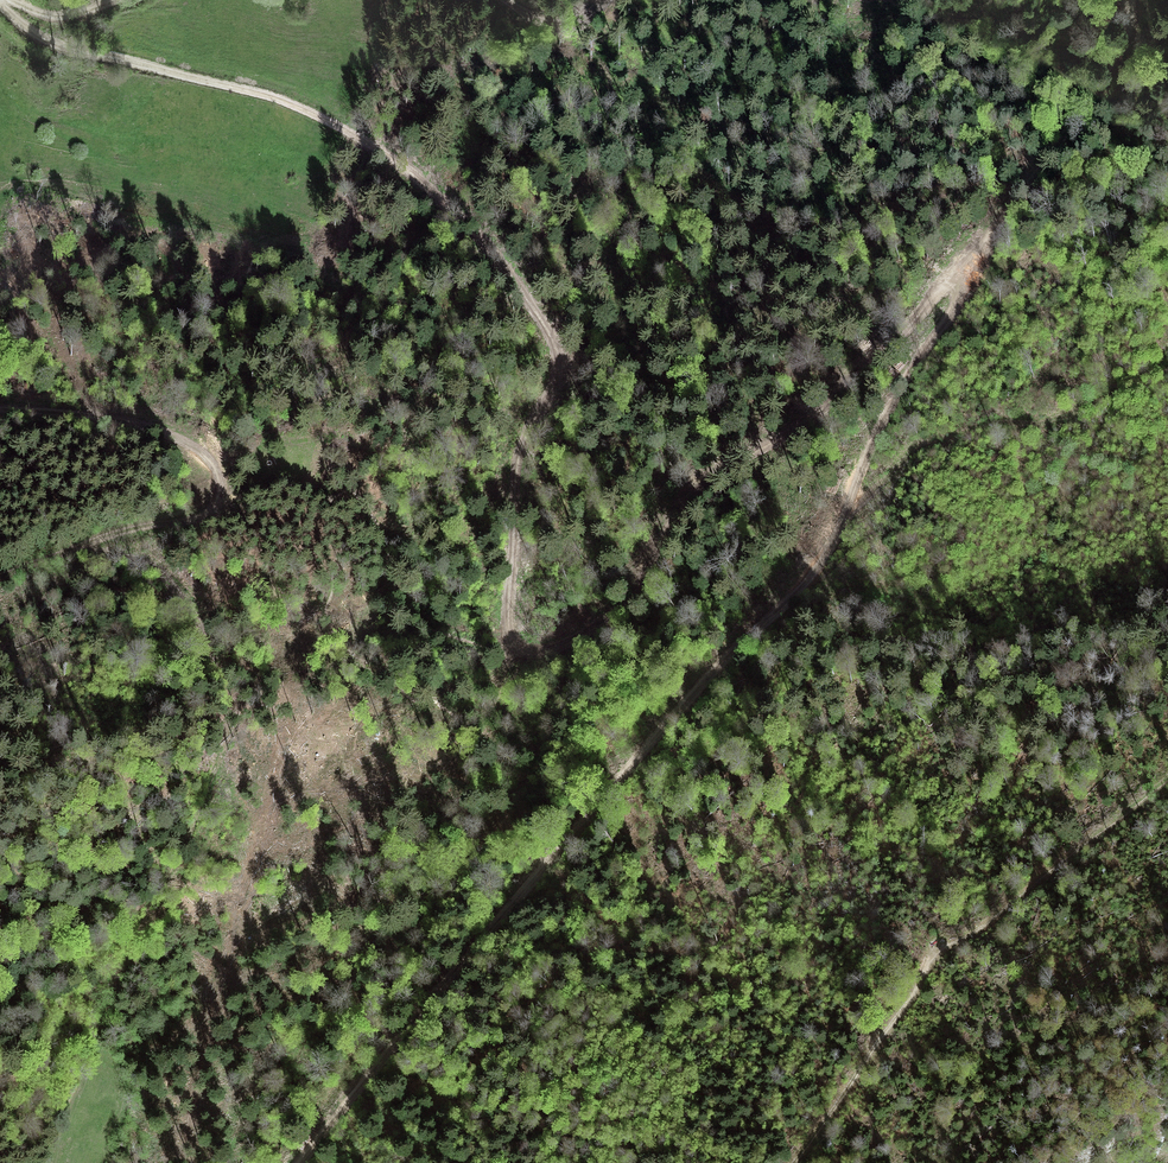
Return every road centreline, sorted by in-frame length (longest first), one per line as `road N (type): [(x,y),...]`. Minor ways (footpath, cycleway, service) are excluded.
road 1 (track): [(300,1162),(615,783),(804,583),(972,266)]
road 2 (track): [(0,2),(60,44),(268,95),(311,113),(385,152),(496,253),(550,333),(559,365),(519,461),(510,621)]
road 3 (track): [(51,1162),(102,1010),(201,806),(226,725),(203,634),(172,583),(131,561),(68,549)]
road 4 (track): [(510,621),(513,640),(537,651),(599,626),(635,591),(694,492),(846,395),(936,293),(972,266)]
road 5 (track): [(599,626),(552,702),(524,782),(450,875),(423,950),(317,1107),(309,1150)]
road 6 (track): [(1167,782),(937,958),(793,1162)]
road 7 (track): [(68,549),(138,524),(209,513),(217,492),(212,465),(187,442),(122,418),(0,413)]
road 8 (track): [(395,0),(452,95),(491,114),(585,217),(613,295)]
road 9 (track): [(1167,371),(1059,418),(992,423),(922,446),(849,506)]
road 10 (track): [(972,266),(1107,70),(1125,37),(1129,0)]

